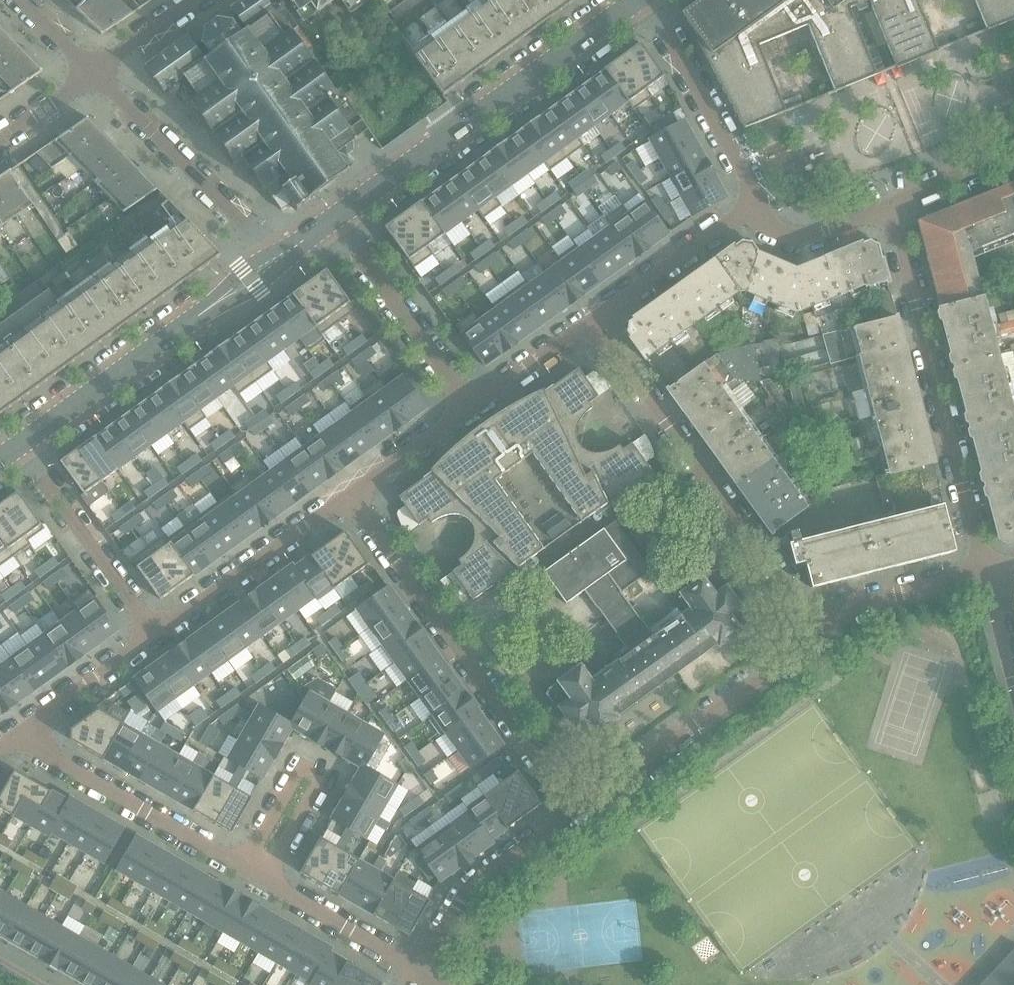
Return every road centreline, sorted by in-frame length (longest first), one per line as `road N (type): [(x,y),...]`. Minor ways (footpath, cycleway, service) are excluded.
road 1 (residential): [(594,318),(820,633)]
road 2 (residential): [(574,811),(350,497)]
road 3 (residential): [(986,574),(891,203)]
road 4 (tertiary): [(334,219),(639,0)]
road 5 (tertiary): [(20,446),(280,258)]
road 6 (residential): [(820,633),(574,811)]
road 7 (residential): [(264,889),(327,782),(297,765),(235,871)]
road 8 (residential): [(280,258),(92,73)]
road 9 (residential): [(22,736),(235,871)]
road 10 (residential): [(154,635),(350,497)]
road 11 (residential): [(154,635),(20,446)]
road 12 (residential): [(334,219),(469,405)]
road 13 (residential): [(574,811),(464,891),(419,973)]
road 14 (residential): [(751,199),(648,0)]
road 15 (residential): [(594,318),(751,199)]
road 16 (residential): [(986,574),(871,600),(820,633)]
road 17 (residential): [(264,889),(419,973)]
road 18 (residential): [(751,199),(765,227),(789,242),(891,203)]
road 19 (residential): [(22,736),(154,635)]
road 20 (residential): [(469,405),(594,318)]
road 21 (residential): [(350,497),(469,405)]
road 22 (residential): [(891,203),(1013,151)]
road 23 (residential): [(92,73),(199,0)]

